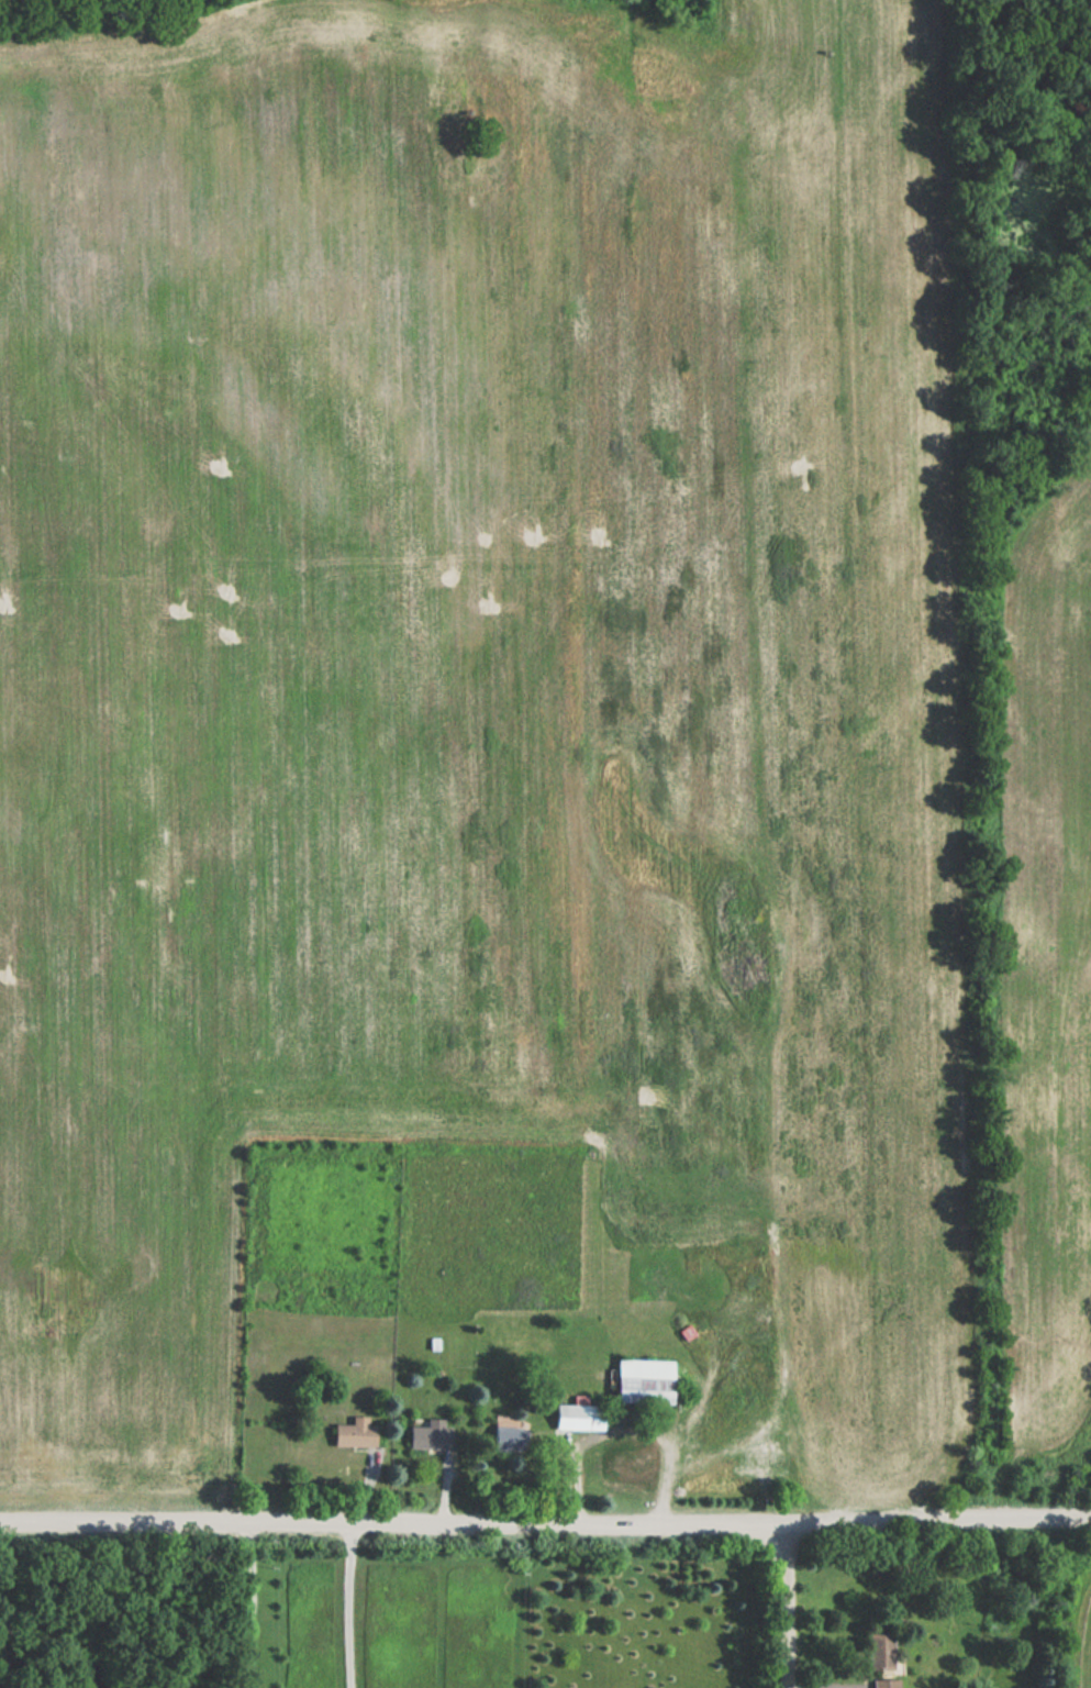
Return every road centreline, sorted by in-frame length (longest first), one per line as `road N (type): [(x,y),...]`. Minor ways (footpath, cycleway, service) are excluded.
road 1 (residential): [(1090,1515),(782,1525),(0,1521)]
road 2 (residential): [(786,1687),(782,1525)]

